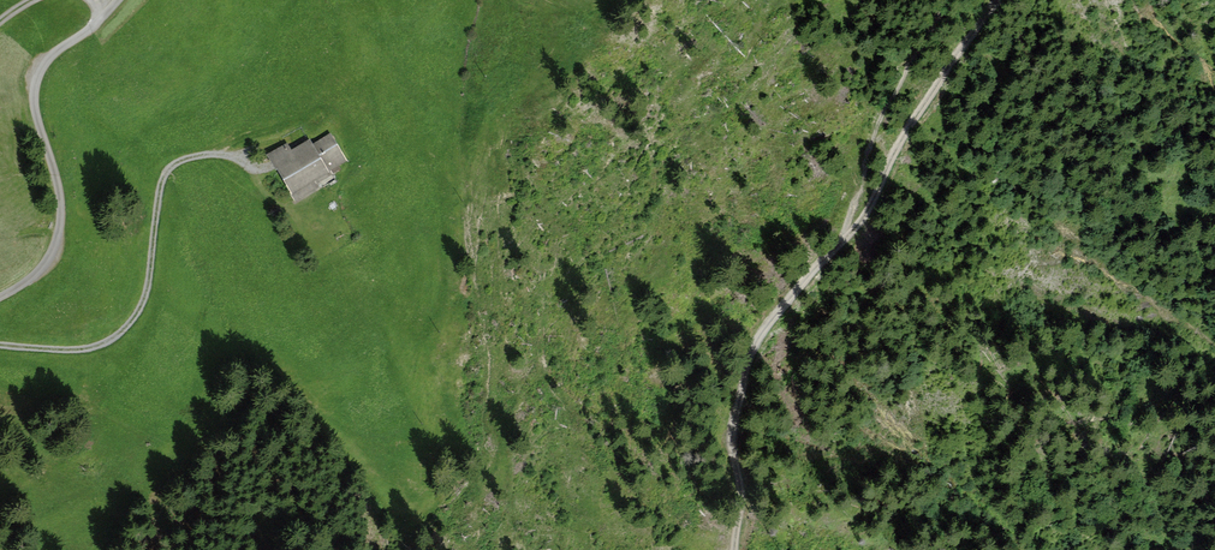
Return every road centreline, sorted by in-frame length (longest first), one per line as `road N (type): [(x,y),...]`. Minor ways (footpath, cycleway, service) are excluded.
road 1 (track): [(233,158),(171,168),(138,315),(114,339),(70,354),(0,347)]
road 2 (unclassified): [(0,293),(44,271),(60,238),(61,205),(33,101),(41,68),(114,0)]
road 3 (track): [(736,549),(742,486),(734,427),(746,367),(768,324),(850,236)]
road 4 (track): [(850,236),(989,0)]

